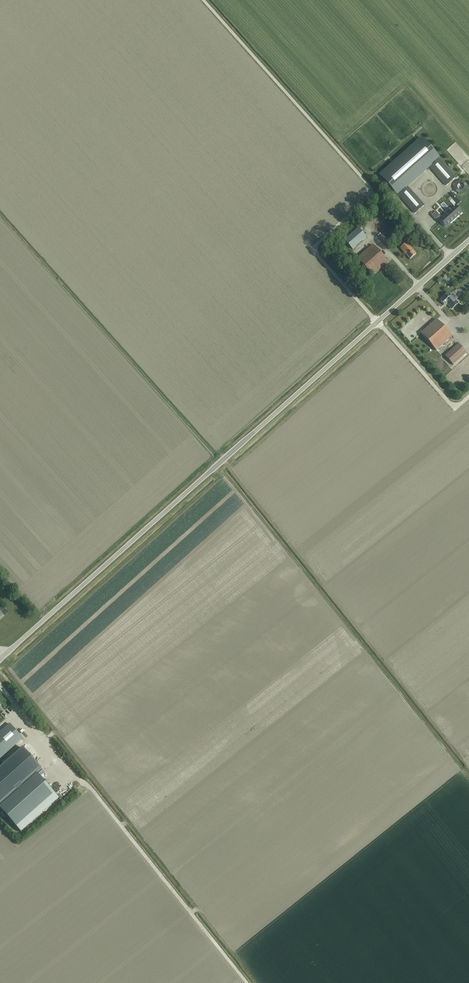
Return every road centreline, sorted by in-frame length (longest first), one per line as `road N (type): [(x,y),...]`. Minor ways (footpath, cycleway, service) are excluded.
road 1 (unclassified): [(0,660),(468,238)]
road 2 (track): [(204,0),(369,185),(370,198),(314,249),(377,321)]

